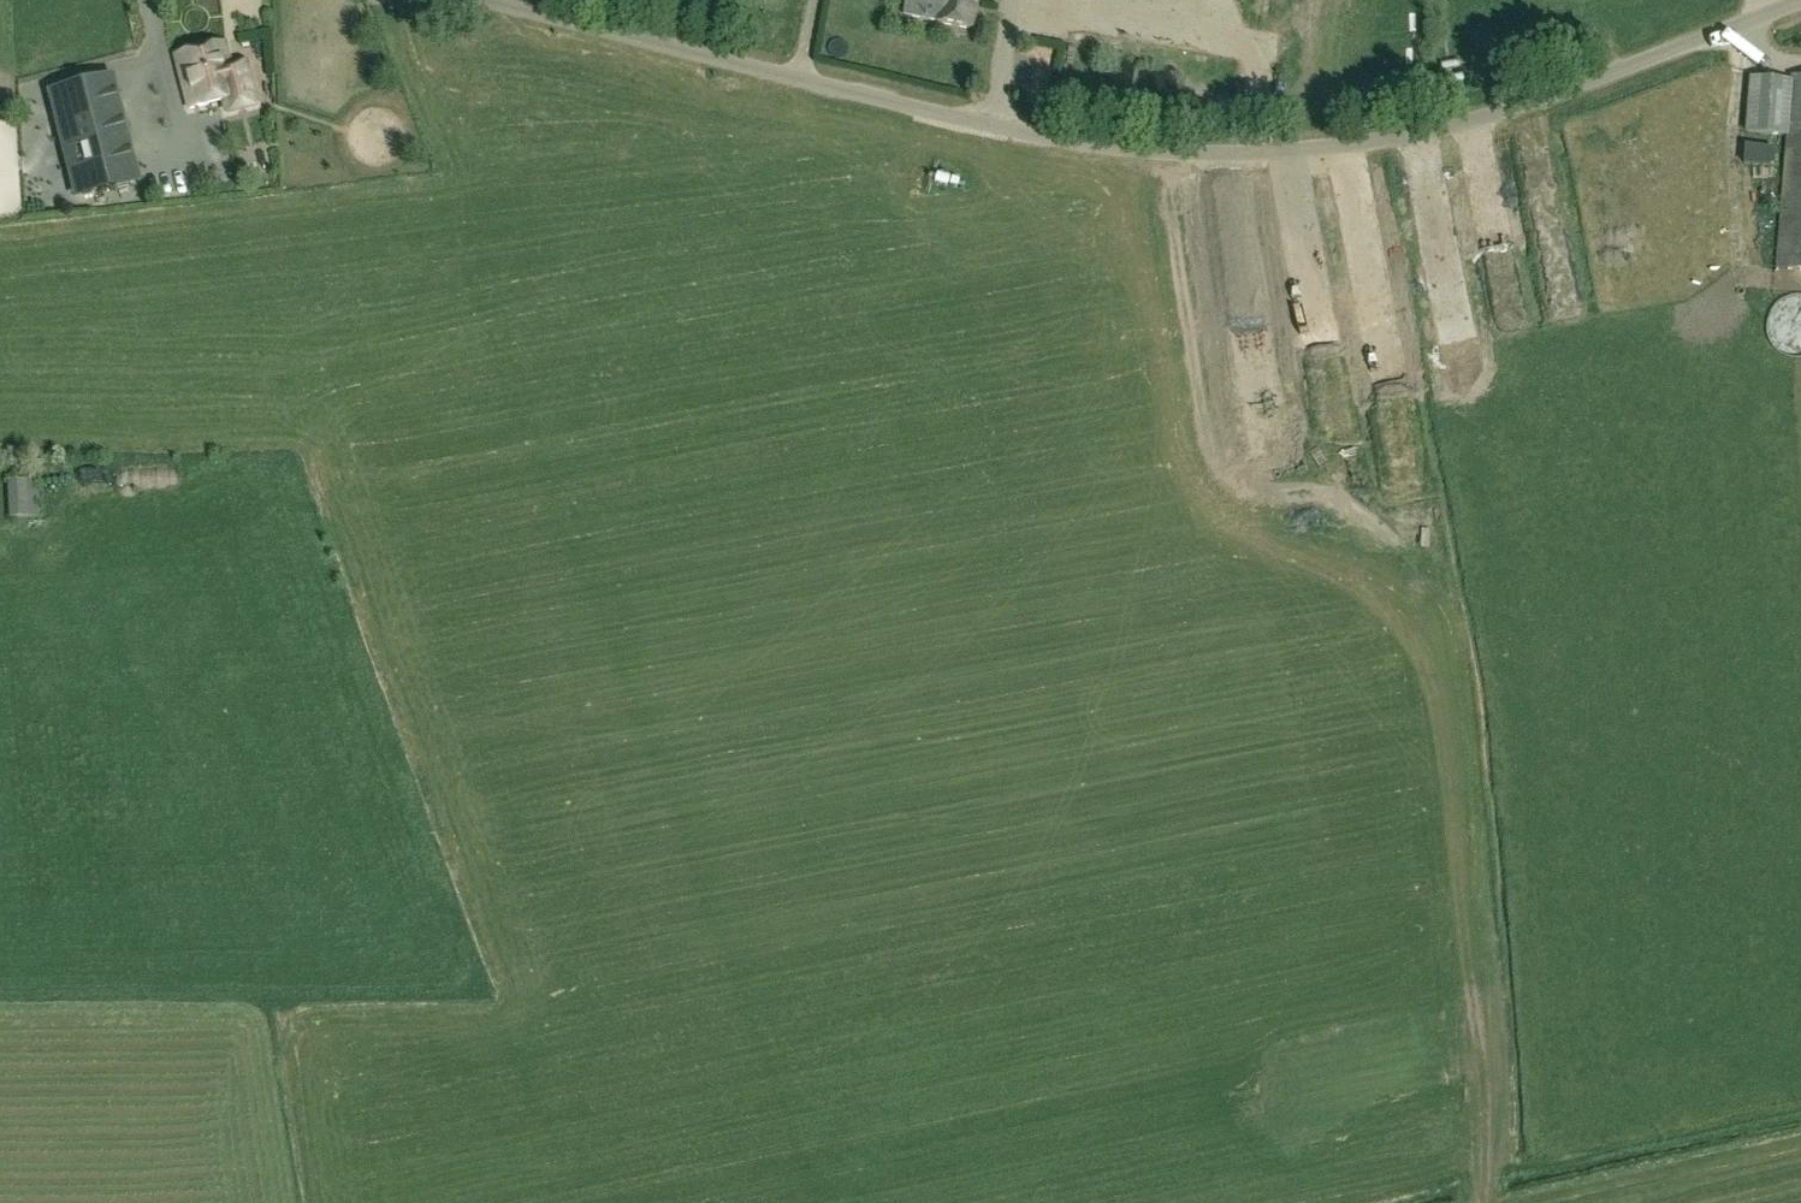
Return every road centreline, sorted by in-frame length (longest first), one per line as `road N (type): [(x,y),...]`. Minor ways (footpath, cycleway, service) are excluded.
road 1 (unclassified): [(1798,0),(1556,94),(1417,136),(1280,155),(1044,138),(495,0)]

